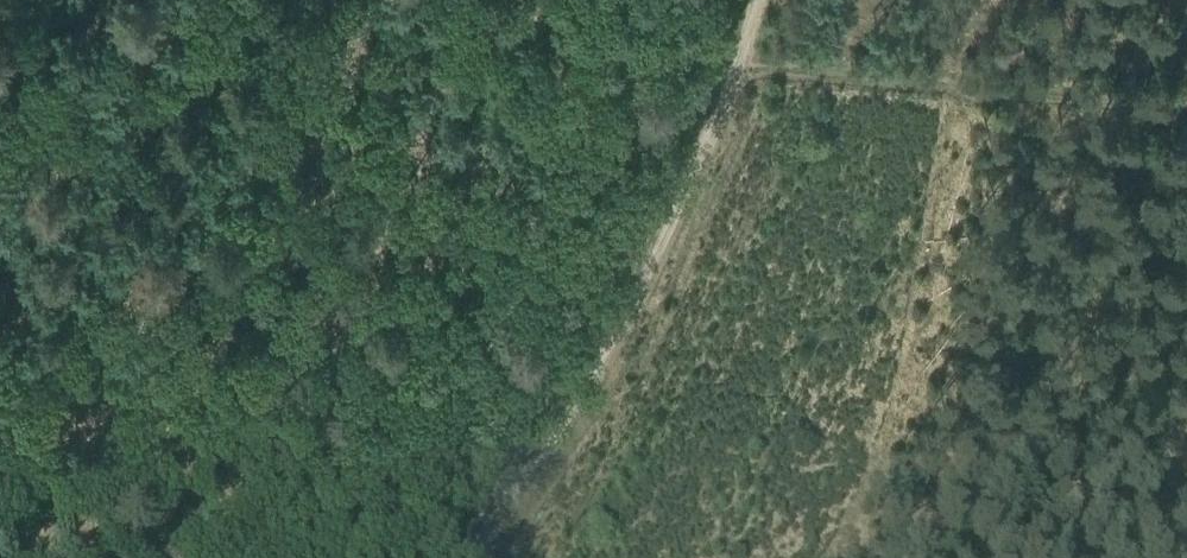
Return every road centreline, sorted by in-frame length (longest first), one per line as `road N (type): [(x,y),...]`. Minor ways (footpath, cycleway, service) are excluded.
road 1 (track): [(761,0),(674,223),(625,317),(534,452),(481,557)]
road 2 (track): [(732,89),(1186,128)]

